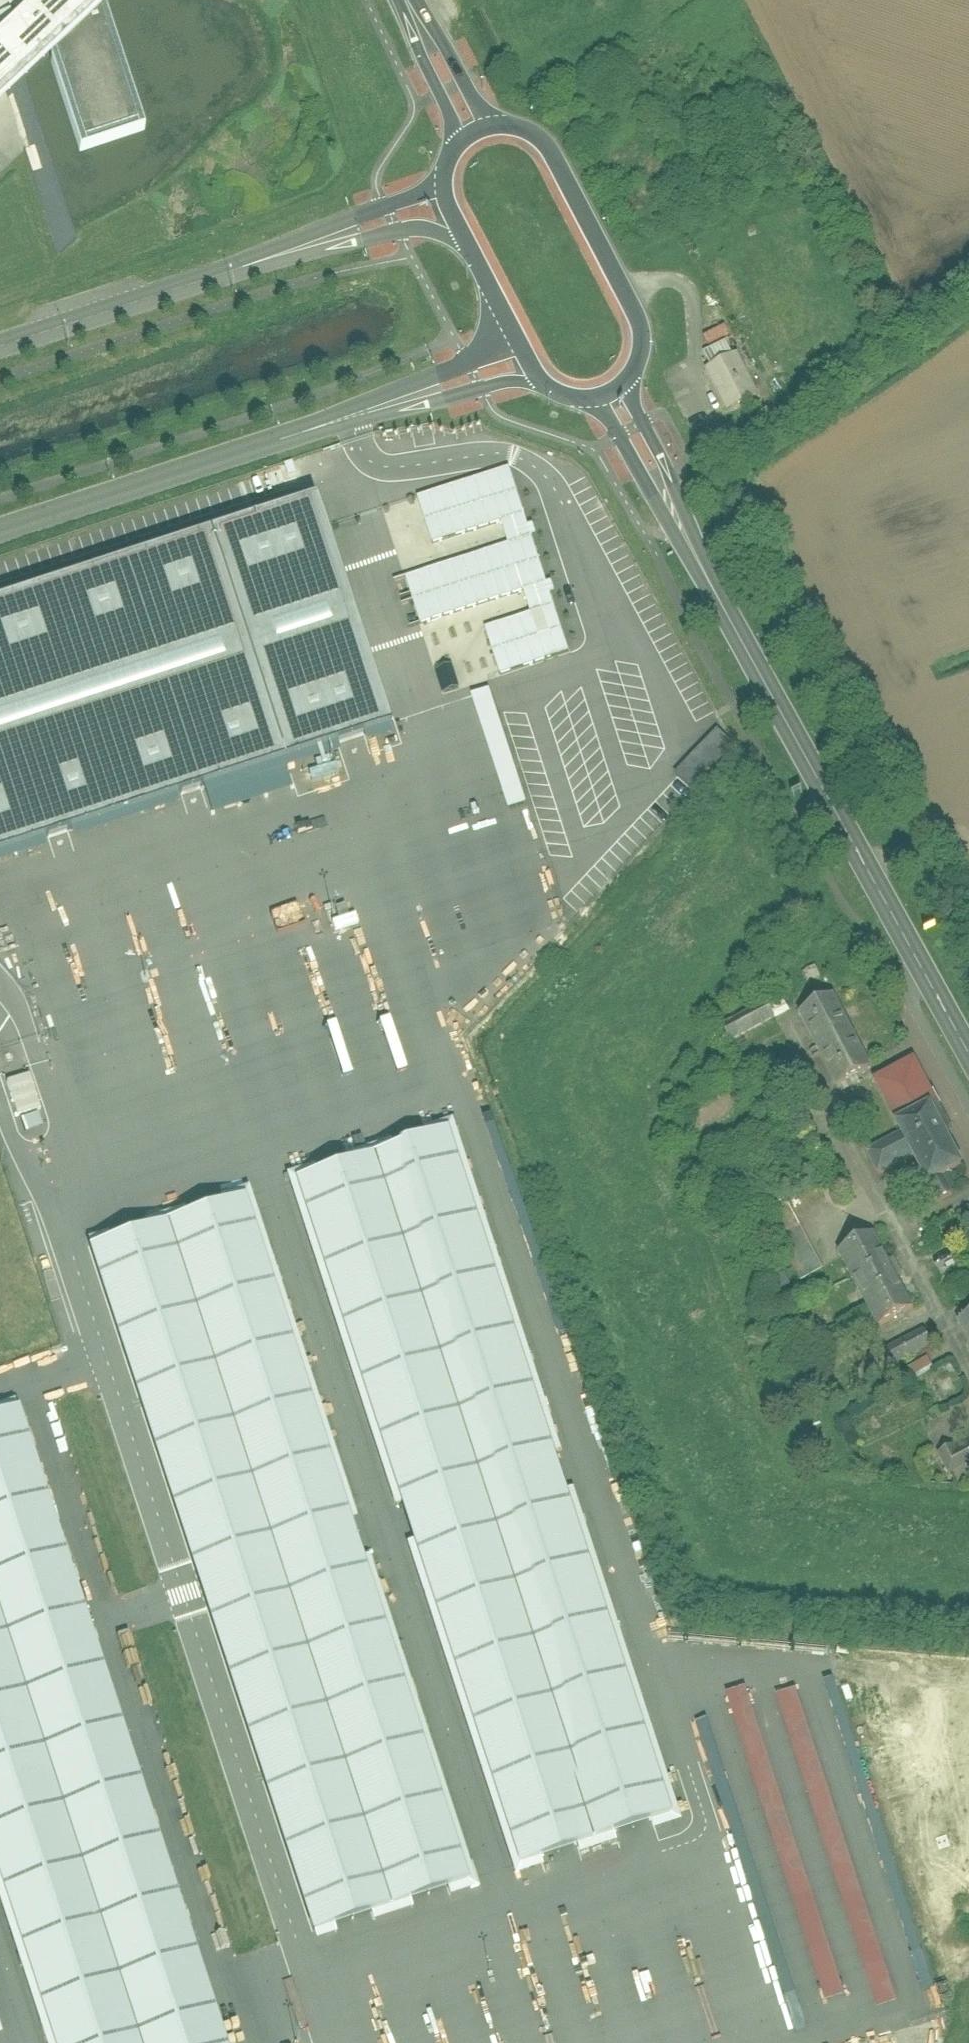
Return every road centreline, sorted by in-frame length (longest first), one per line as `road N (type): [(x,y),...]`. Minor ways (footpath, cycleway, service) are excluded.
road 1 (primary): [(968,1055),(704,573)]
road 2 (unclassified): [(0,533),(351,418)]
road 3 (primary): [(629,379),(639,363),(640,322),(552,153),(526,131),(500,128)]
road 4 (primary): [(588,399),(609,420),(679,545),(704,573)]
road 5 (primary): [(704,573),(629,379)]
road 6 (unclassified): [(268,260),(409,230),(468,246)]
road 7 (unclassified): [(351,418),(503,385),(544,386)]
road 8 (unclassified): [(445,177),(268,260)]
road 9 (unclassified): [(507,321),(467,364),(351,418)]
road 10 (primary): [(500,128),(406,1)]
road 11 (primary): [(406,1),(457,148)]
road 12 (unclassified): [(140,302),(0,349)]
road 13 (unclassified): [(140,302),(268,260)]

